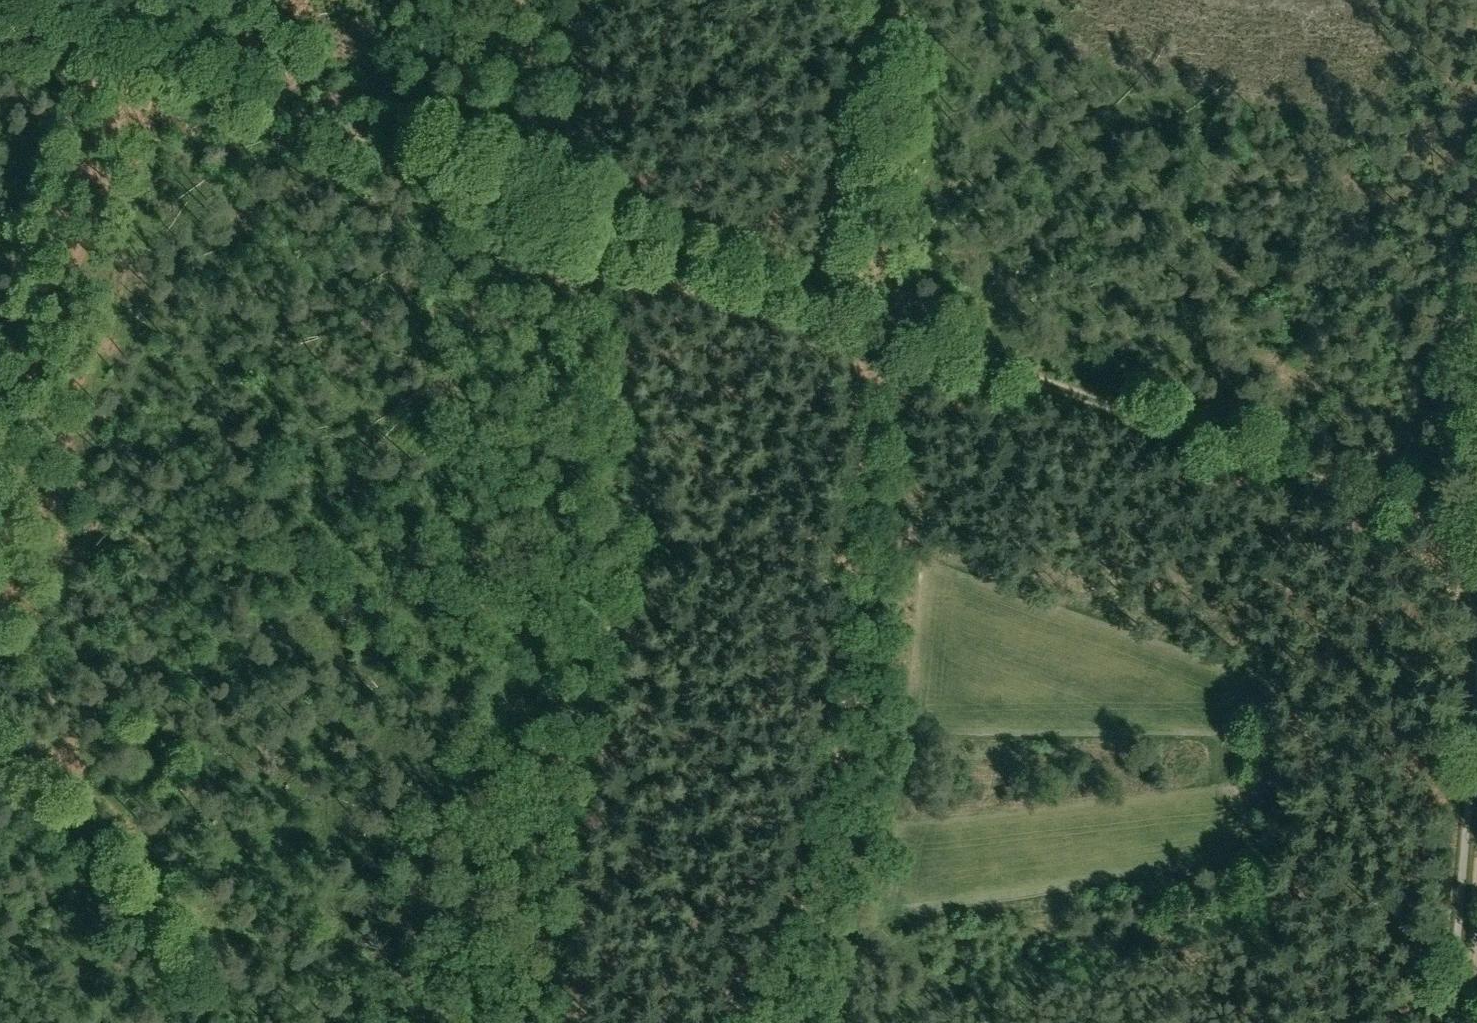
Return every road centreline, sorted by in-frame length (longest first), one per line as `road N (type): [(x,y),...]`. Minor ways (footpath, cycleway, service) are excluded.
road 1 (track): [(1476,531),(136,52),(0,30)]
road 2 (track): [(1459,1022),(1476,833)]

